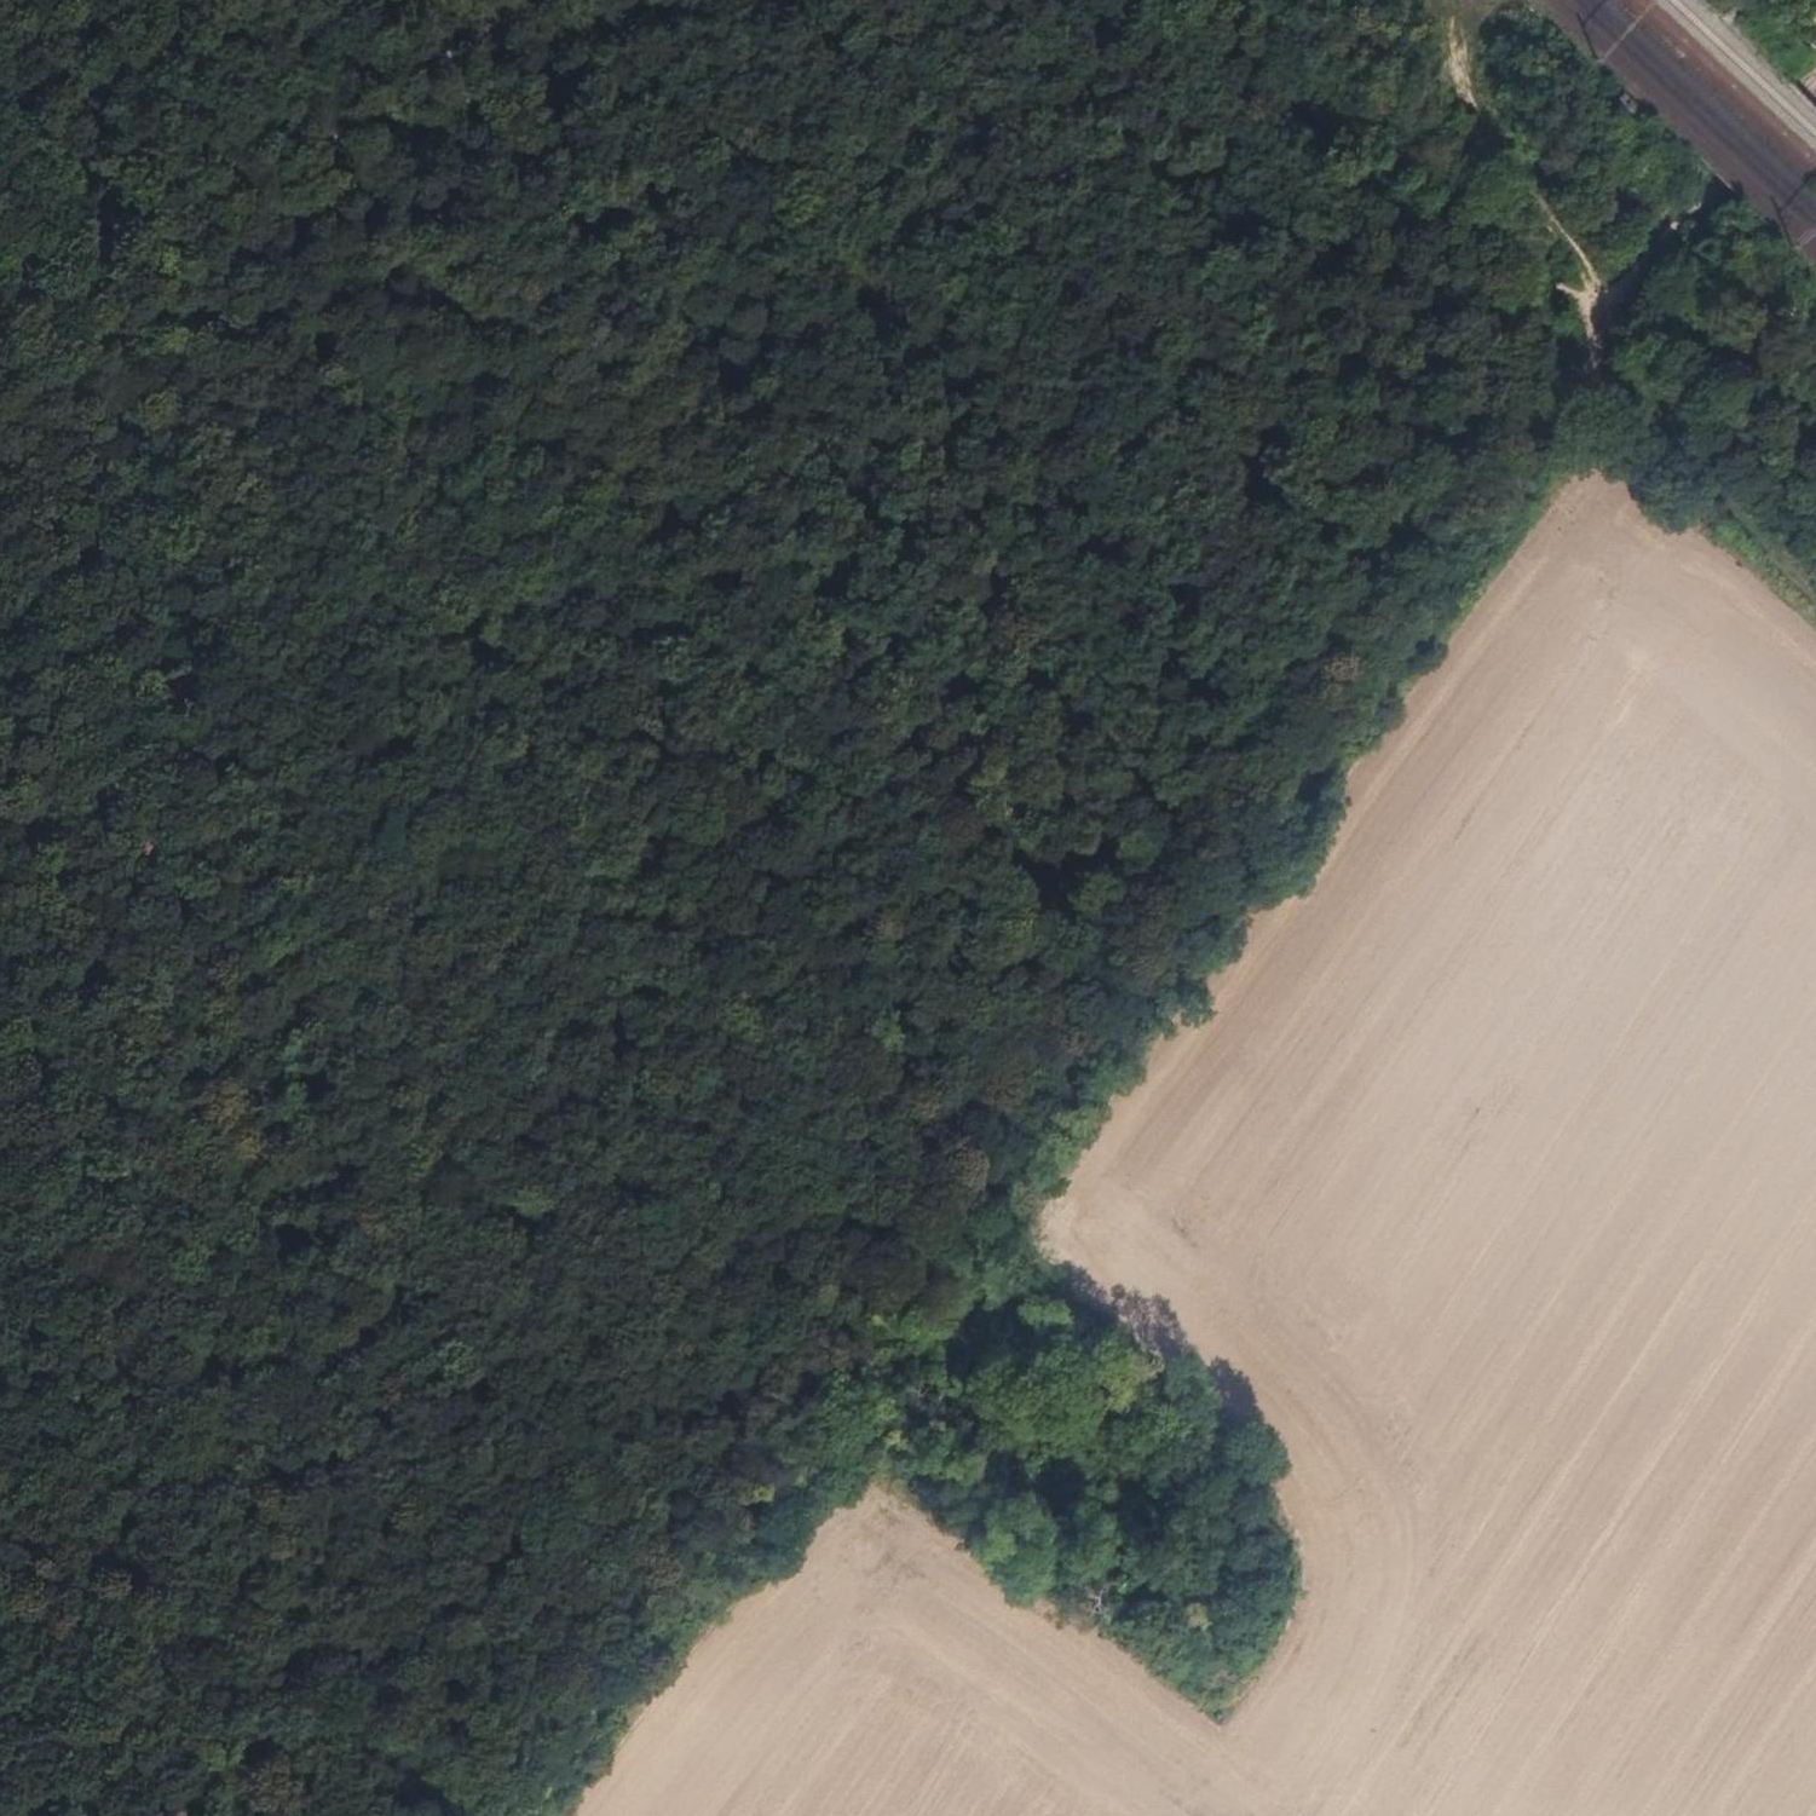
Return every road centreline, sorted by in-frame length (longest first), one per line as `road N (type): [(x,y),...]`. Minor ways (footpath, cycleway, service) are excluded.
road 1 (residential): [(1815,100),(1643,268),(1584,361)]

